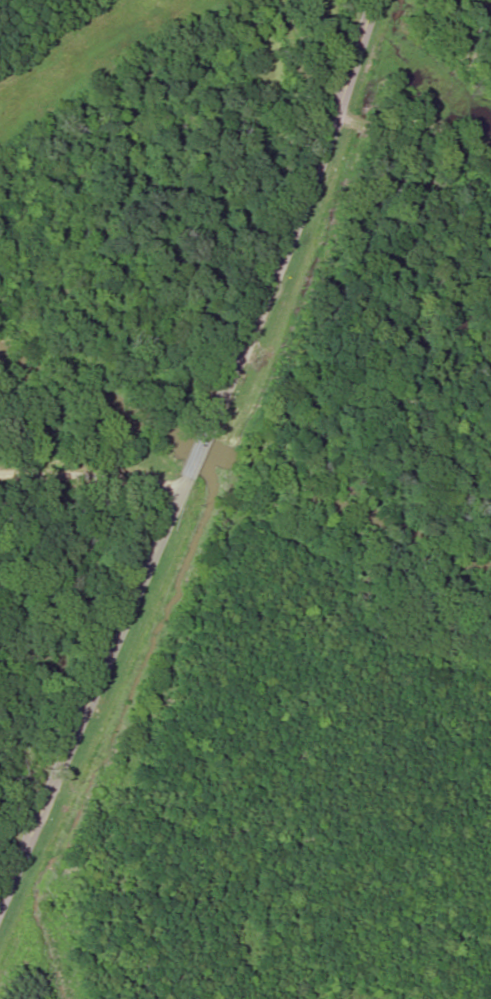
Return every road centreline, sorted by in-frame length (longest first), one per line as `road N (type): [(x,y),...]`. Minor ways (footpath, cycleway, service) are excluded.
road 1 (secondary): [(0,880),(176,485),(185,443),(373,0)]
road 2 (residential): [(176,485),(0,484)]

